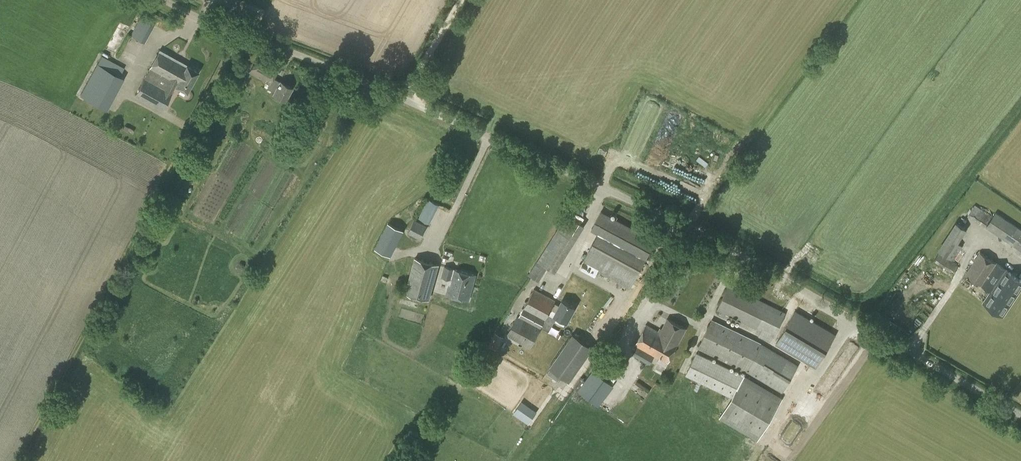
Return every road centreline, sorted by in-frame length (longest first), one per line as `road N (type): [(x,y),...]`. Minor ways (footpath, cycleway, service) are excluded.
road 1 (unclassified): [(1020,413),(616,191),(165,0)]
road 2 (track): [(390,94),(415,78),(461,0)]

